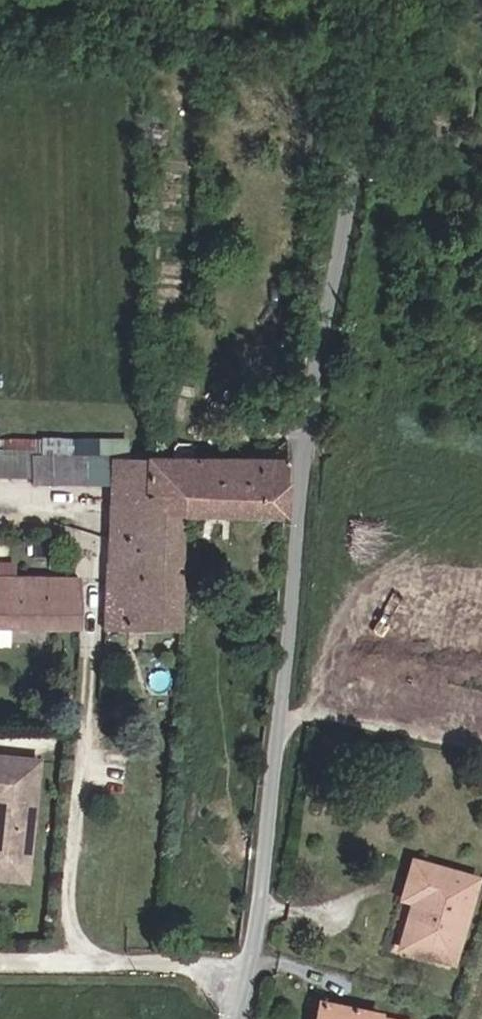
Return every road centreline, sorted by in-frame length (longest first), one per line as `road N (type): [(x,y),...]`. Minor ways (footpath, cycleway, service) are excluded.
road 1 (residential): [(232,1018),(252,946),(307,428),(352,200),(377,0)]
road 2 (track): [(278,727),(481,745)]

